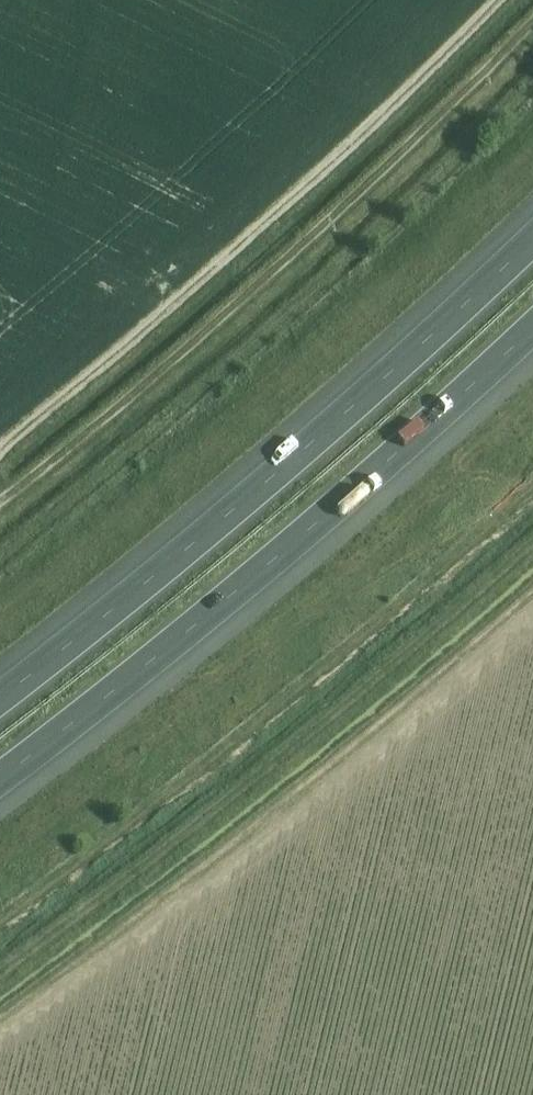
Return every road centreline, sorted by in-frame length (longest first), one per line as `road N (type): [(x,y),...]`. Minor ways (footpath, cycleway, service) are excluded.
road 1 (motorway): [(532,243),(172,564),(0,703)]
road 2 (motorway): [(0,784),(204,622),(532,332)]
road 3 (track): [(160,318),(0,451)]

